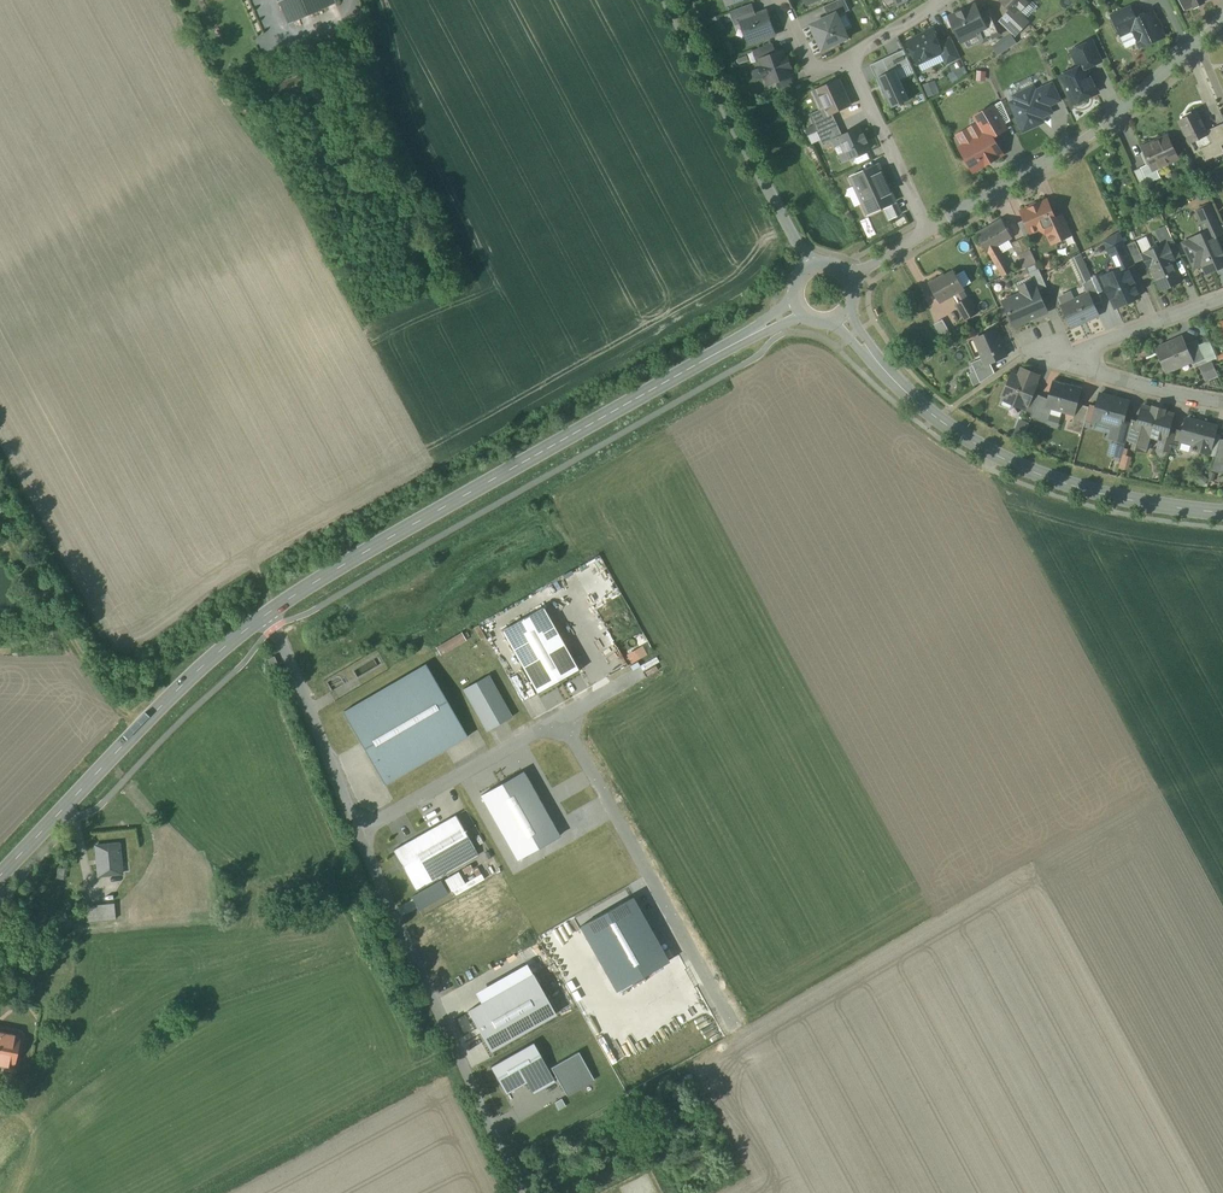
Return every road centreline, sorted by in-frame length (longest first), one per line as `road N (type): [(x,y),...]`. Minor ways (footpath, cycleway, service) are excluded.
road 1 (unclassified): [(266,616),(521,1192)]
road 2 (tertiary): [(798,306),(266,616)]
road 3 (tertiary): [(1222,512),(1100,493),(1012,462),(935,416),(840,317)]
road 4 (tertiary): [(266,616),(172,694),(0,875)]
road 5 (residential): [(927,234),(1085,141),(1222,21)]
road 6 (unclassified): [(811,268),(667,0)]
road 7 (residential): [(1222,404),(1107,376),(1090,364),(1104,337),(1222,295)]
road 8 (track): [(144,724),(92,681),(0,518)]
road 9 (residential): [(927,234),(847,57)]

